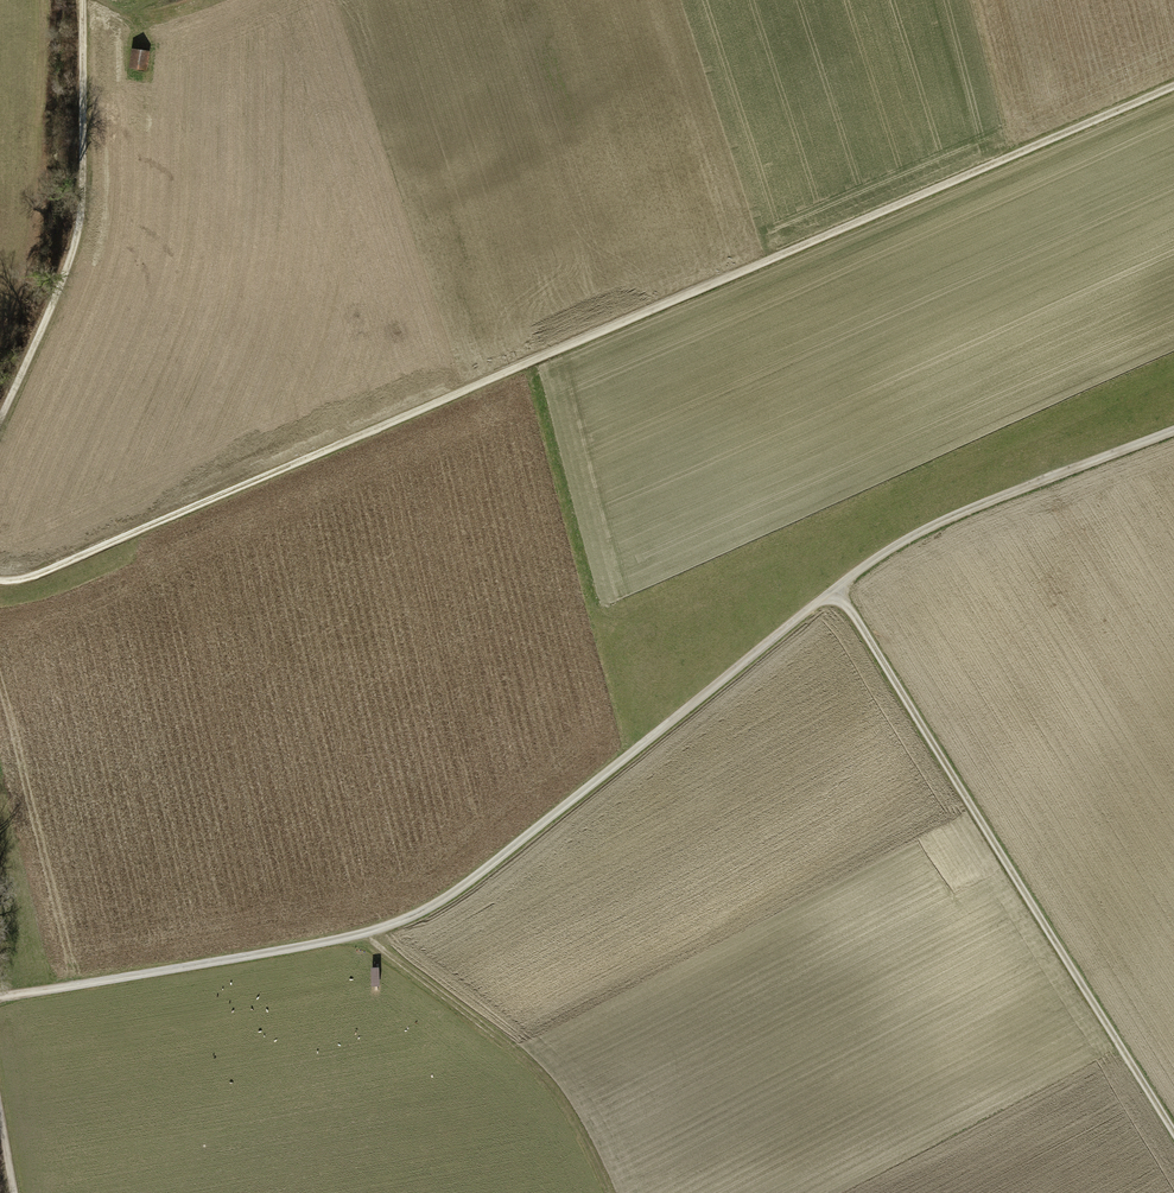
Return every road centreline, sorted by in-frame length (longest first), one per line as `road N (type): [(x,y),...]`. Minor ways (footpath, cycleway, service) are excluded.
road 1 (track): [(0,997),(363,934),(427,909),(893,547),(1003,495),(1173,432)]
road 2 (track): [(0,580),(43,572),(1173,88)]
road 3 (track): [(830,592),(850,608),(1173,1134)]
road 4 (track): [(84,0),(82,227),(68,286),(0,442)]
road 5 (track): [(609,1192),(568,1108),(522,1056),(363,934)]
road 6 (track): [(47,0),(43,127)]

